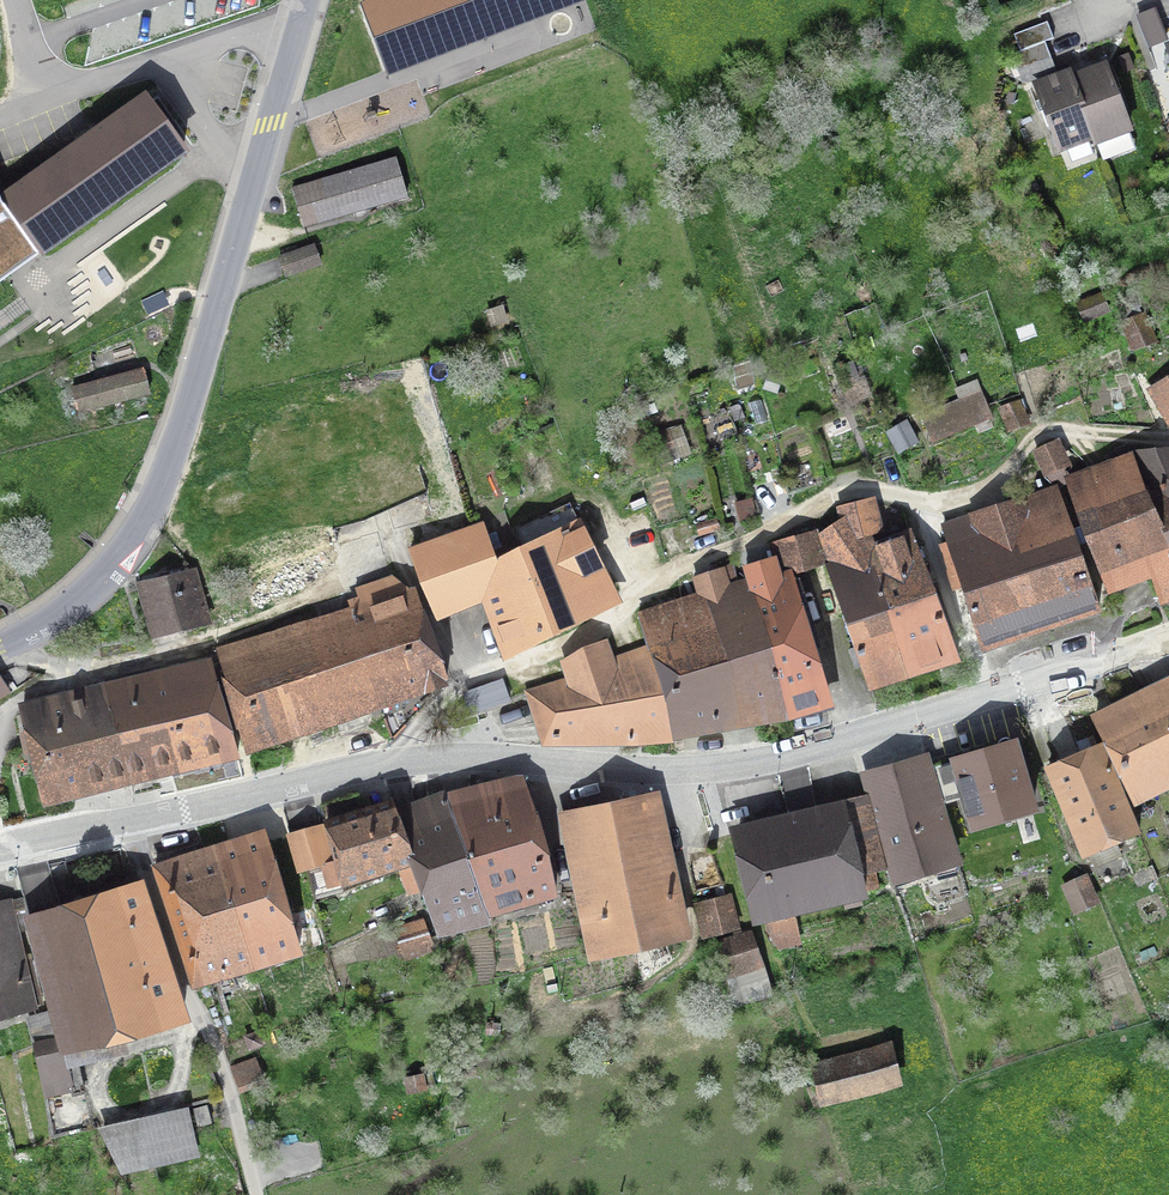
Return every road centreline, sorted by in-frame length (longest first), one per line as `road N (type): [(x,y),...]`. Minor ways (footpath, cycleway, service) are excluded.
road 1 (tertiary): [(1168,638),(743,765),(670,770),(413,759),(186,809)]
road 2 (unclassified): [(0,649),(59,617),(98,584),(161,488),(305,0)]
road 3 (residential): [(186,809),(0,848)]

